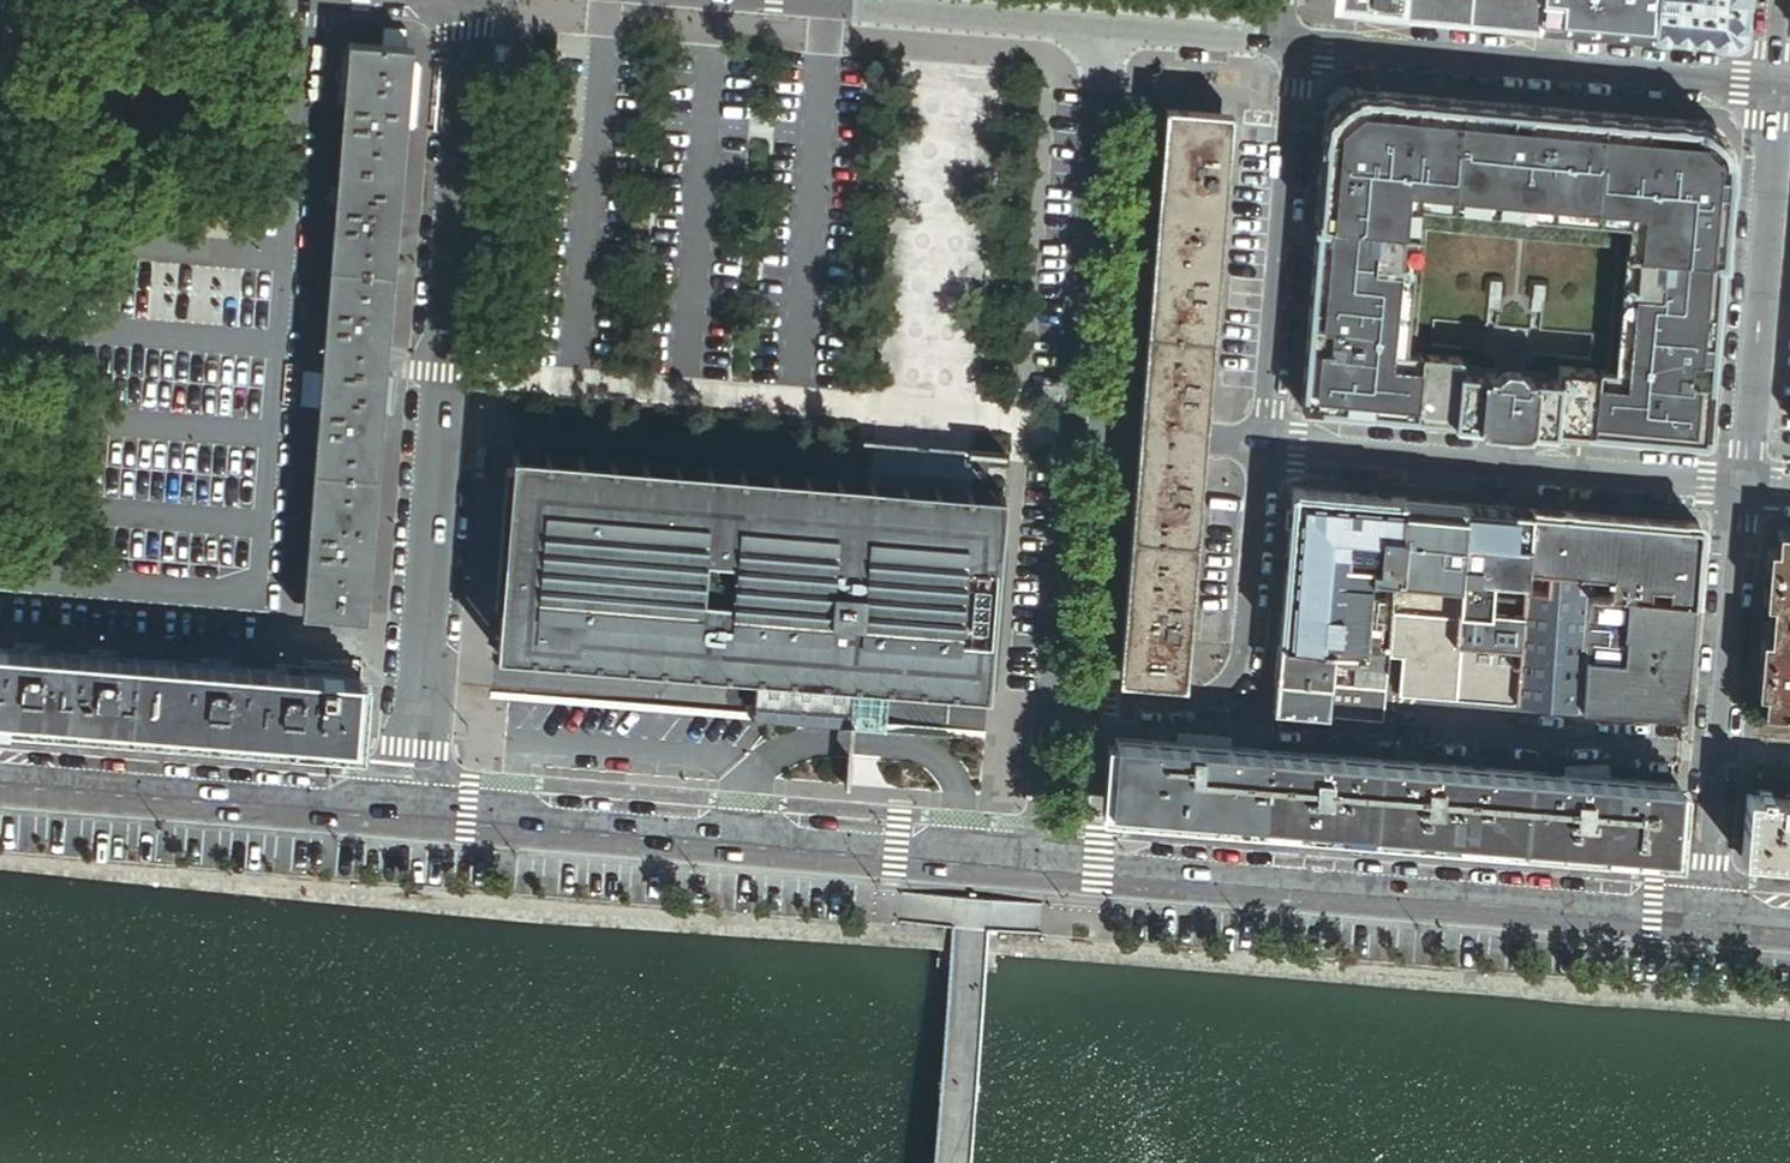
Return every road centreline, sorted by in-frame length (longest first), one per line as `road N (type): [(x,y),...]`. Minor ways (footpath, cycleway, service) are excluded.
road 1 (residential): [(476,0),(406,815)]
road 2 (secondary): [(1703,923),(1039,868)]
road 3 (secondary): [(1039,868),(406,815)]
road 4 (residential): [(1299,46),(1774,90)]
road 5 (residential): [(1740,486),(1268,446)]
road 6 (residential): [(1703,923),(1740,486)]
road 7 (residential): [(1054,698),(1185,707),(1228,688),(1248,649),(1268,446)]
road 8 (secondary): [(406,815),(0,782)]
road 9 (residential): [(1268,446),(1299,46)]
road 10 (residential): [(1106,29),(1076,429)]
road 11 (residential): [(1740,486),(1774,90)]
road 12 (residential): [(829,3),(1106,29)]
road 13 (residential): [(1076,429),(1054,698)]
road 14 (residential): [(1268,446),(1076,429)]
road 15 (residential): [(1106,29),(1279,44)]
road 16 (residential): [(1054,698),(1039,868)]

